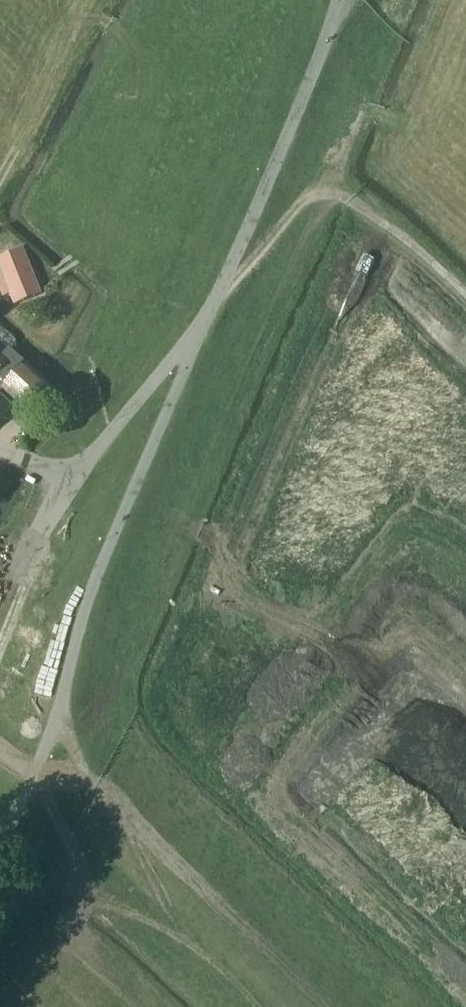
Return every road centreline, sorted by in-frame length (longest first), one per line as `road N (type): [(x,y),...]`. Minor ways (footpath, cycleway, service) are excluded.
road 1 (unclassified): [(202,332),(343,0)]
road 2 (track): [(219,1006),(129,833),(75,754),(59,709)]
road 3 (track): [(465,293),(412,243),(327,192),(311,194),(217,299)]
road 4 (track): [(0,616),(74,478)]

